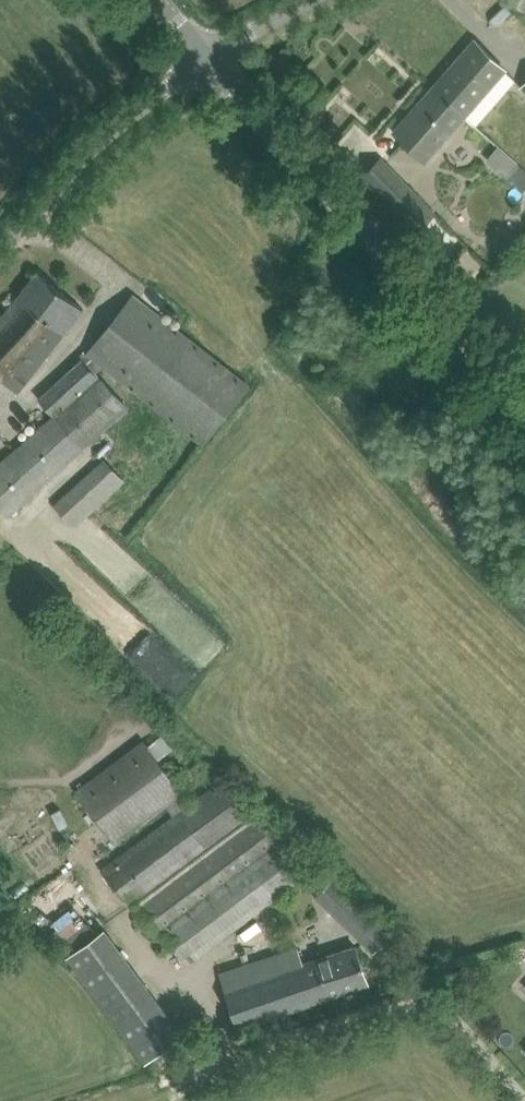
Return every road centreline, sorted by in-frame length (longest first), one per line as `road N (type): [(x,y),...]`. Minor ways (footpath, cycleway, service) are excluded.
road 1 (tertiary): [(524,416),(264,144),(203,59)]
road 2 (unclassified): [(0,251),(88,151),(203,59)]

